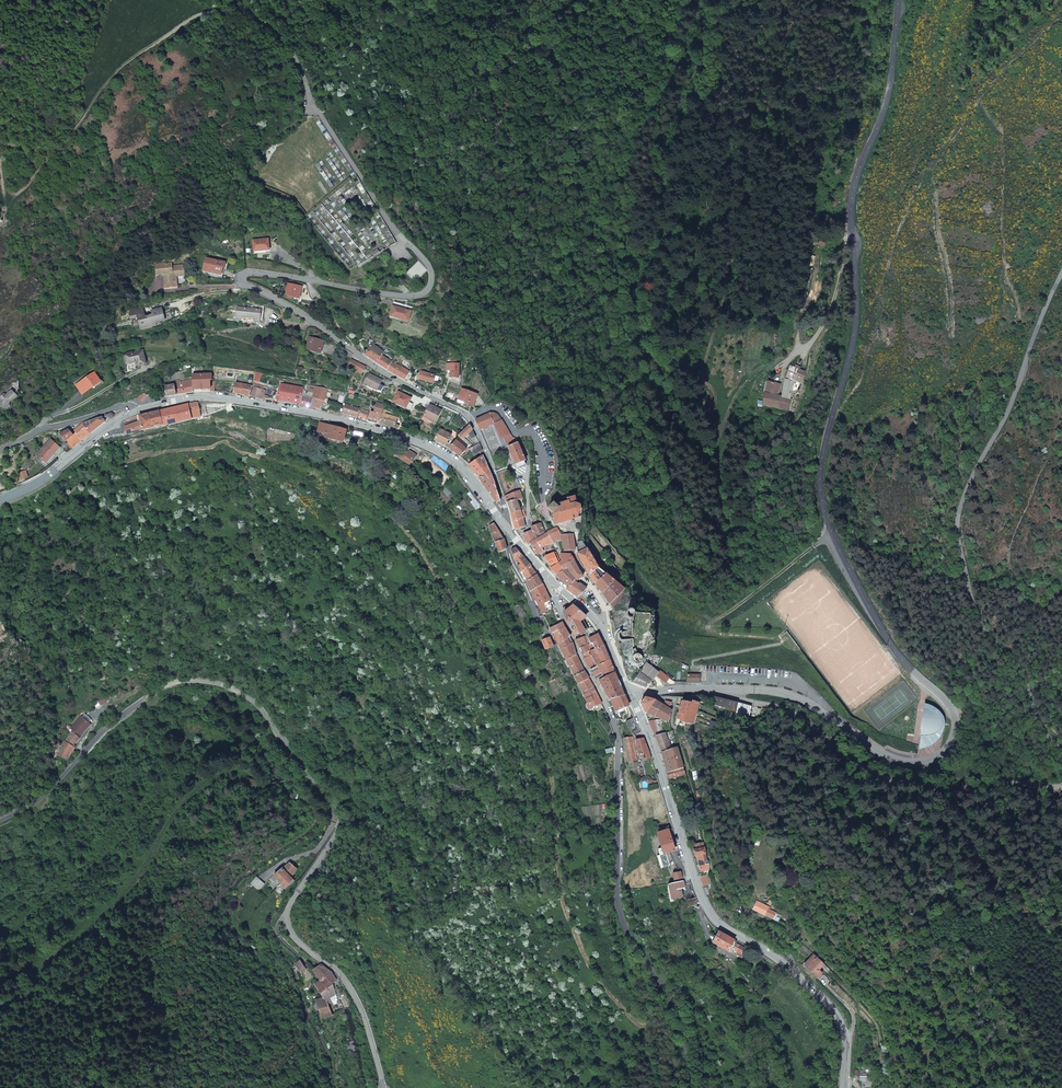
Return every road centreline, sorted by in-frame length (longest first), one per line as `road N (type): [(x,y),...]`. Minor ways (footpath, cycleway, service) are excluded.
road 1 (secondary): [(731,689),(801,701),(896,761),(938,756),(958,726),(953,704),(882,620),(828,515),(822,481),(852,357),(854,178),(890,87),(898,0)]
road 2 (tertiary): [(0,821),(51,789),(105,729),(168,685),(203,681),(248,698),(341,805),(341,825),(287,918),(297,941),(337,971),(356,998),(383,1087)]
road 3 (unclassified): [(249,12),(293,53),(309,100),(431,273),(428,289),(408,296),(240,275),(349,347)]
road 4 (residential): [(544,571),(612,720),(621,915),(676,1013),(691,1087)]
road 5 (unclassified): [(1061,273),(958,527),(971,596),(990,637),(1020,668),(1040,726),(1061,747)]
road 6 (secondary): [(631,695),(703,903),(715,921),(827,1002),(846,1037),(845,1087)]
road 7 (track): [(899,1087),(881,1023),(853,989),(791,932),(724,899),(673,729)]
road 8 (secondary): [(135,410),(212,397),(395,434),(458,466),(502,520)]
road 9 (track): [(0,981),(39,967),(119,897),(175,809),(211,773),(242,768),(263,782)]
road 10 (unclassified): [(1061,787),(898,782),(859,768),(801,717),(731,689)]
road 11 (track): [(226,0),(249,12),(202,13),(138,55),(51,156),(0,143)]
road 12 (residential): [(349,347),(465,414),(495,473),(502,520)]
road 13 (secondary): [(0,500),(39,482),(135,410)]
road 14 (track): [(541,623),(586,713),(618,751)]
road 15 (track): [(712,623),(650,590),(604,531)]
road 16 (residential): [(135,410),(122,406),(0,450)]

